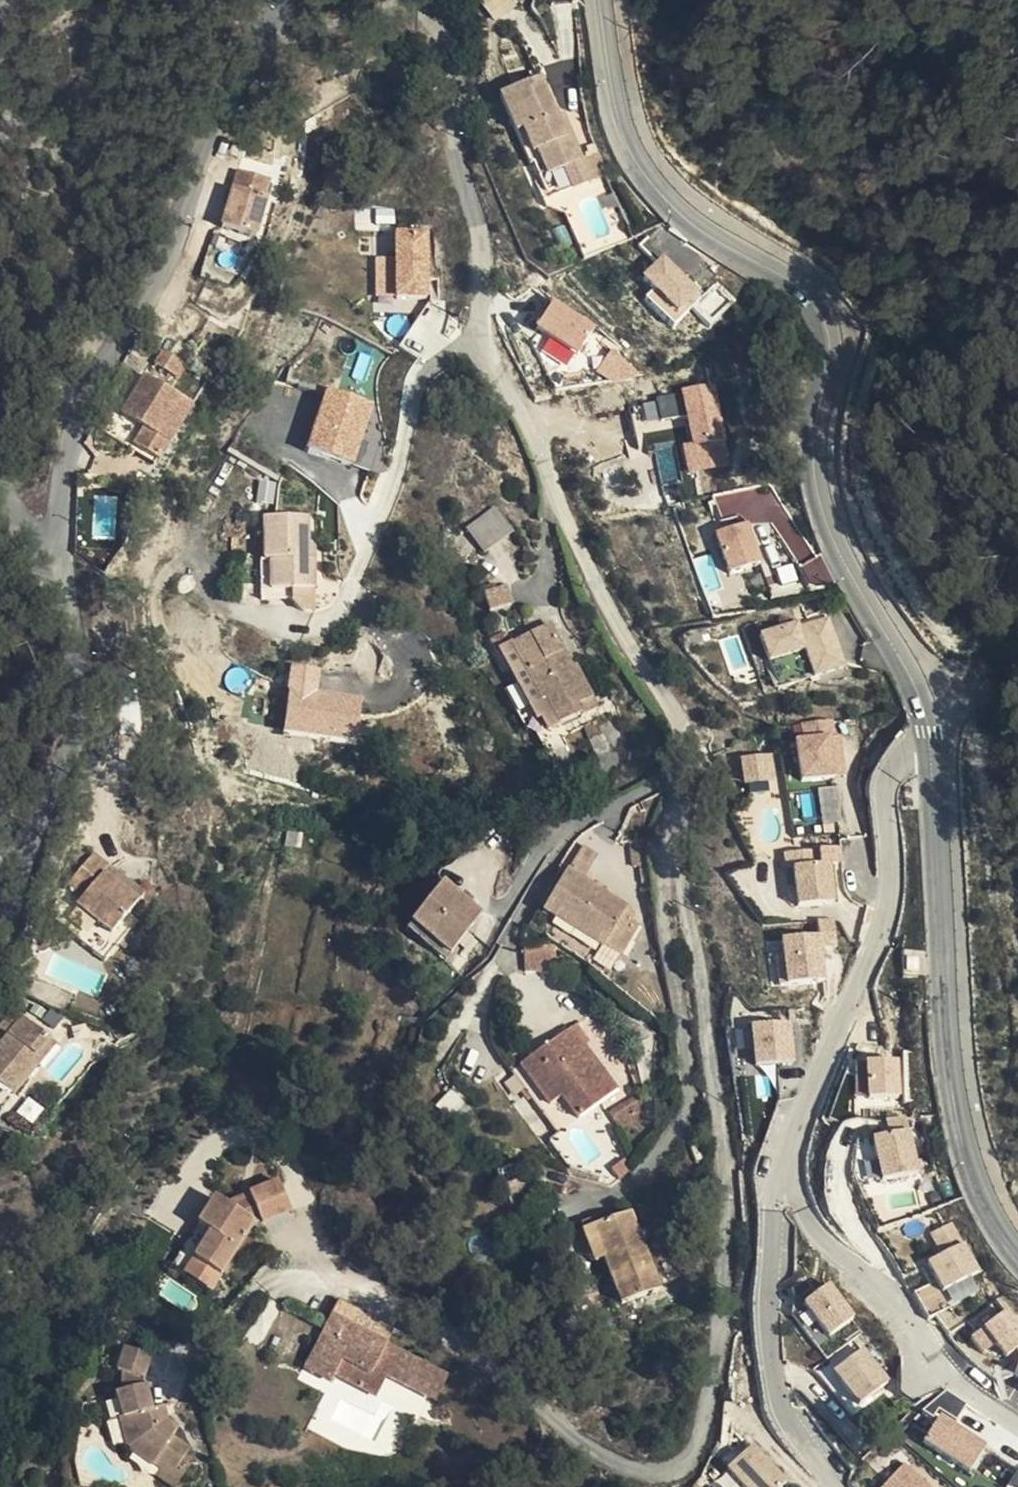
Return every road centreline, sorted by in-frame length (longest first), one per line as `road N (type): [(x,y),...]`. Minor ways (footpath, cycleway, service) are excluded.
road 1 (residential): [(1017,1255),(982,1195),(960,1129),(947,1034),(932,729),(902,645),(858,582),(819,496),(814,449),(829,371),(825,318),(808,291),(718,242),(647,174),(621,128),(601,0)]
road 2 (residential): [(63,555),(58,488),(92,384),(264,33)]
road 3 (residential): [(0,953),(74,682),(63,555)]

